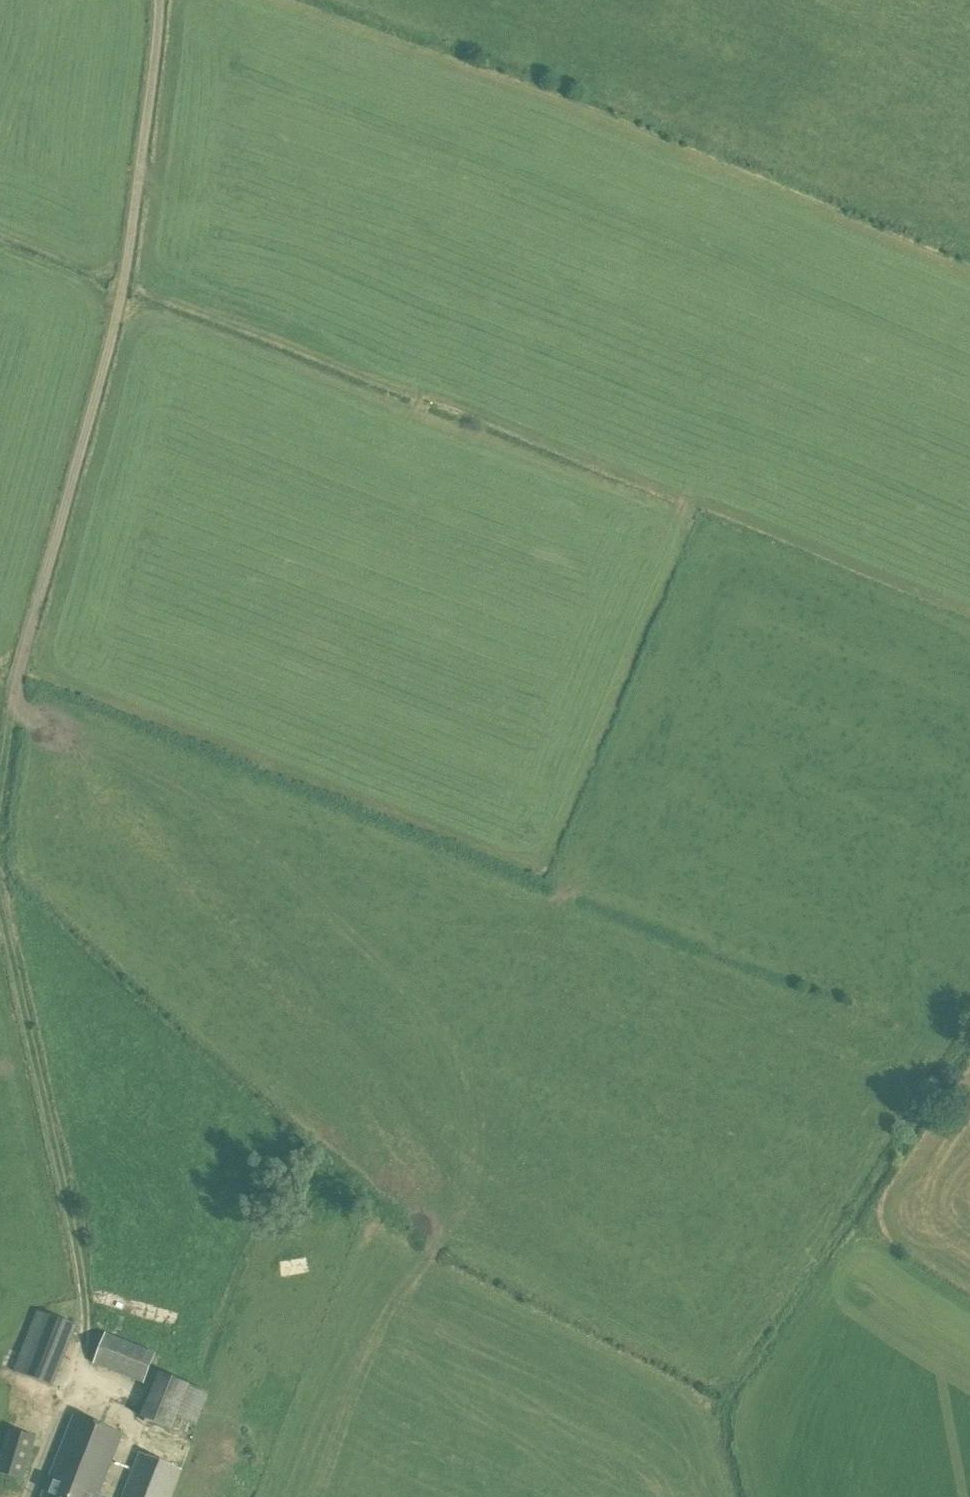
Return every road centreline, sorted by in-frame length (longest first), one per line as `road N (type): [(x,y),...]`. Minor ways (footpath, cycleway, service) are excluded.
road 1 (track): [(159,0),(142,205),(0,831)]
road 2 (track): [(0,861),(87,1308),(86,1352),(33,1496)]

